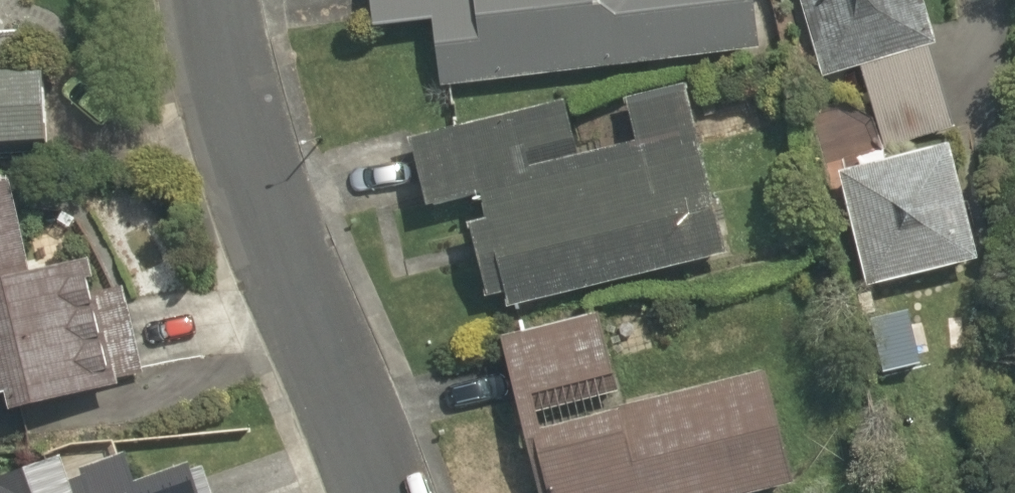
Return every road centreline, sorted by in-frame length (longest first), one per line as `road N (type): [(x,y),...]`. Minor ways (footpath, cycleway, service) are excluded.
road 1 (residential): [(219,0),(256,154),(387,492)]

